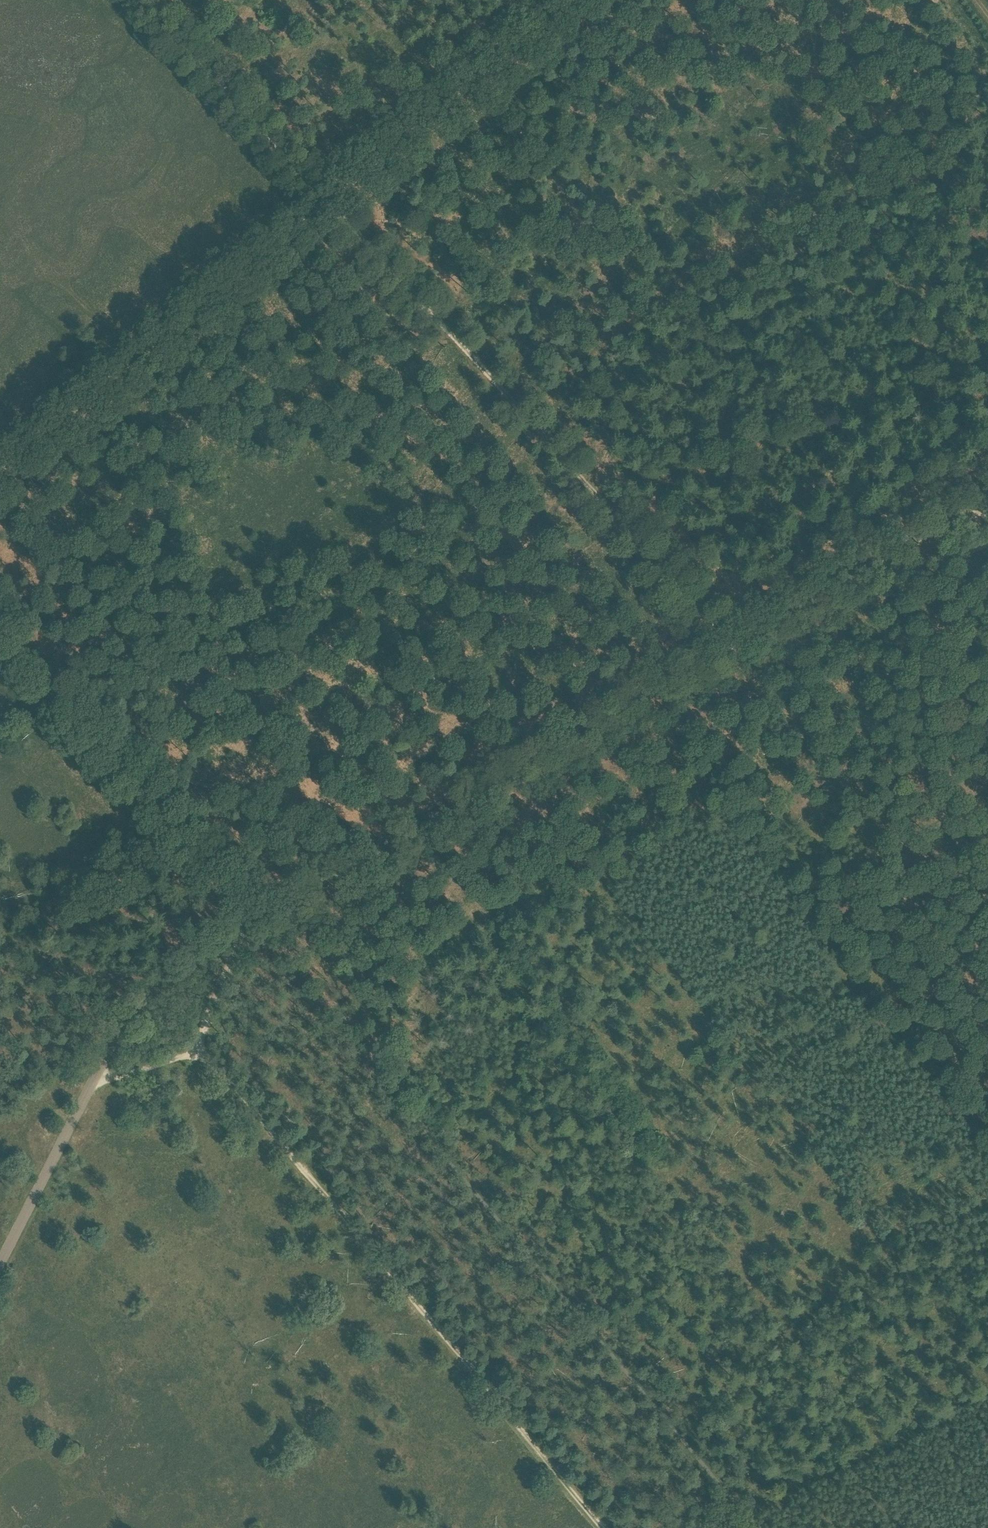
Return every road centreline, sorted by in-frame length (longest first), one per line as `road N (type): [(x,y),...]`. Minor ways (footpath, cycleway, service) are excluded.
road 1 (track): [(140,0),(739,648)]
road 2 (unclassified): [(251,921),(987,504)]
road 3 (track): [(0,479),(575,0)]
road 4 (track): [(91,1089),(183,1057),(212,1065),(600,1527)]
road 5 (unclassified): [(0,1262),(130,1011),(151,986),(251,921)]
road 6 (unclassified): [(0,621),(251,921)]
road 7 (track): [(719,1527),(882,1458)]
road 8 (track): [(867,574),(948,706)]
road 9 (track): [(198,1057),(251,921)]

